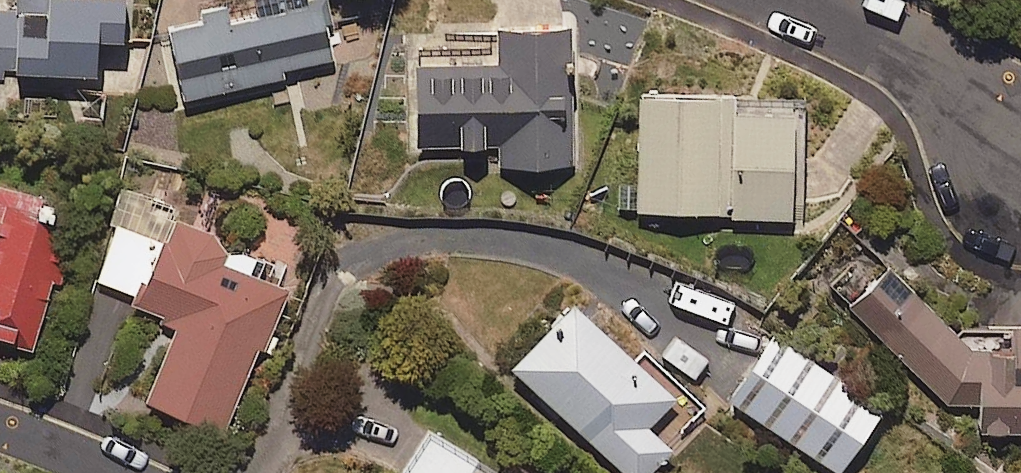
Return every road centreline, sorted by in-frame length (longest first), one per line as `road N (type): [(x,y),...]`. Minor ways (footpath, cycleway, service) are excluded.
road 1 (residential): [(803,0),(871,29),(975,99),(1020,157)]
road 2 (residential): [(0,427),(112,472)]

